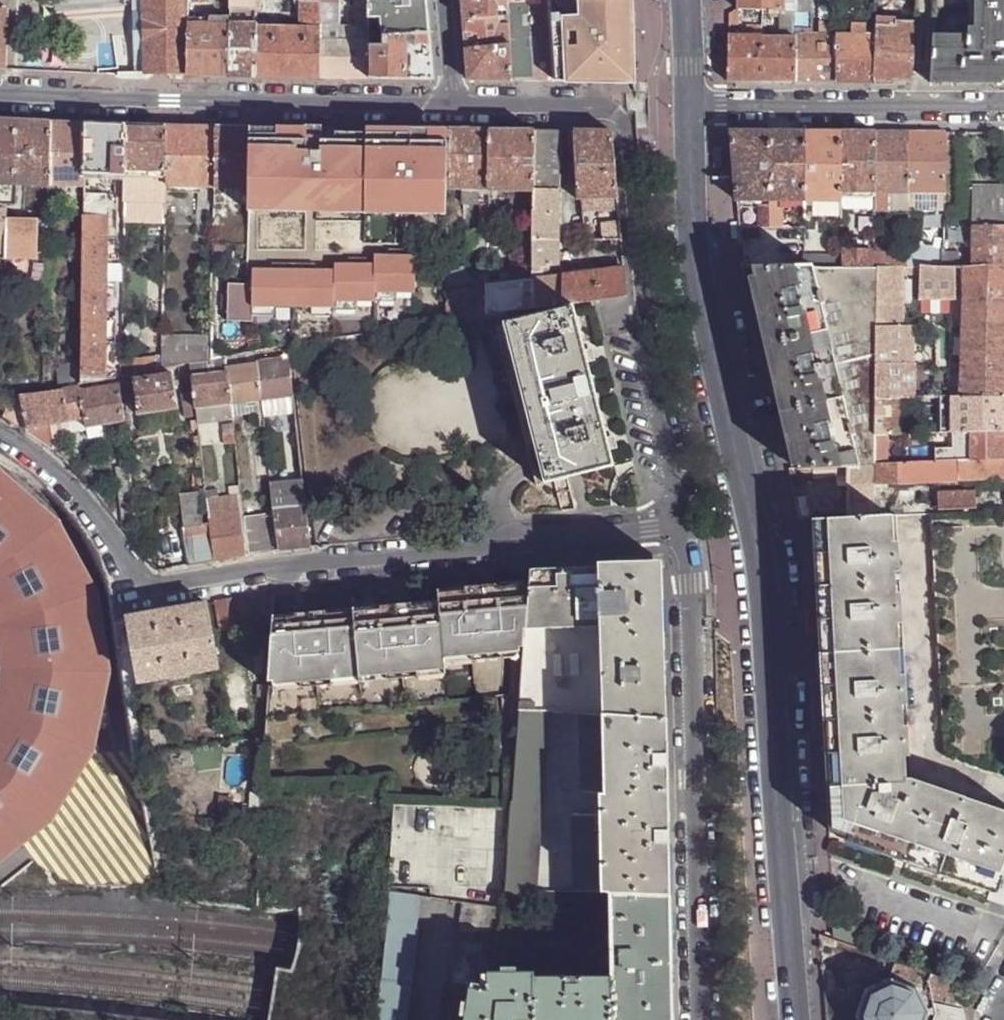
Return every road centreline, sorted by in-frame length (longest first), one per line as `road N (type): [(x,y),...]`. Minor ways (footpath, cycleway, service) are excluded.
road 1 (residential): [(689,110),(702,295),(755,535),(801,1019)]
road 2 (residential): [(0,436),(60,476),(129,573),(153,586),(687,525)]
road 3 (residential): [(687,525),(639,315),(621,125),(594,107),(447,105)]
road 4 (residential): [(698,1019),(687,525)]
road 5 (residential): [(447,105),(0,93)]
road 6 (residential): [(689,110),(1003,105)]

